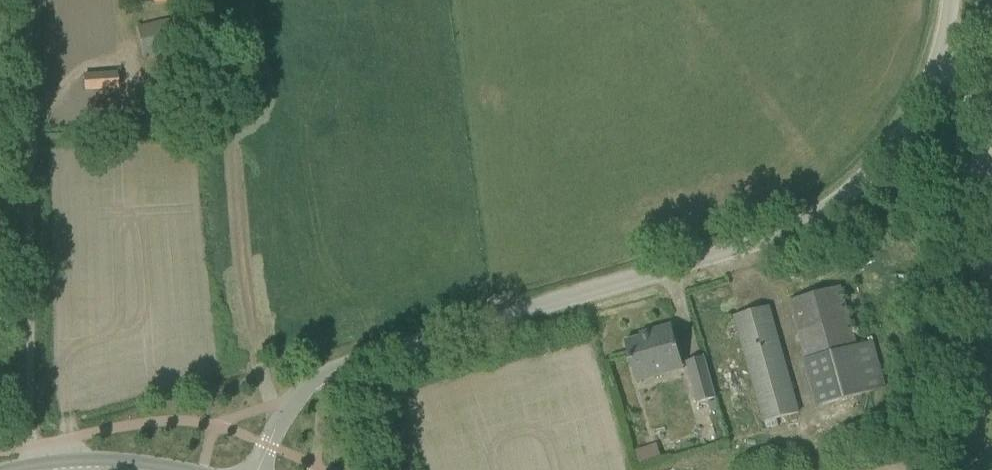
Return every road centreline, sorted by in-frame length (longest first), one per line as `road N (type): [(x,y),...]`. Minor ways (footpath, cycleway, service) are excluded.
road 1 (unclassified): [(259,469),(288,411),(321,373),(343,362),(817,221),(856,194),(943,65),(951,0)]
road 2 (track): [(30,444),(23,0)]
road 3 (tertiary): [(201,469),(58,461)]

